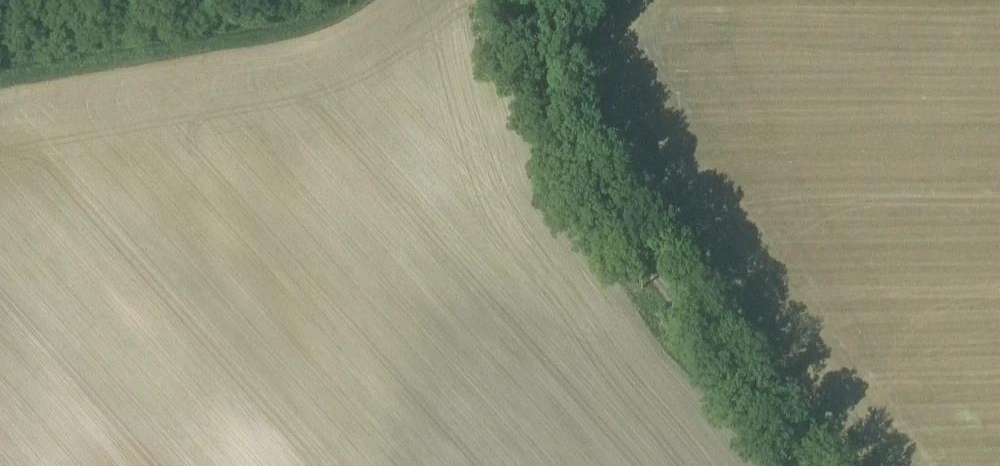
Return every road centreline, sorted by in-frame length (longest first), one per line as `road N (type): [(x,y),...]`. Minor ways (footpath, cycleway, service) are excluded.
road 1 (track): [(557,0),(543,44),(552,107),(604,203),(805,465)]
road 2 (track): [(0,82),(284,38),(334,26),(365,0)]

